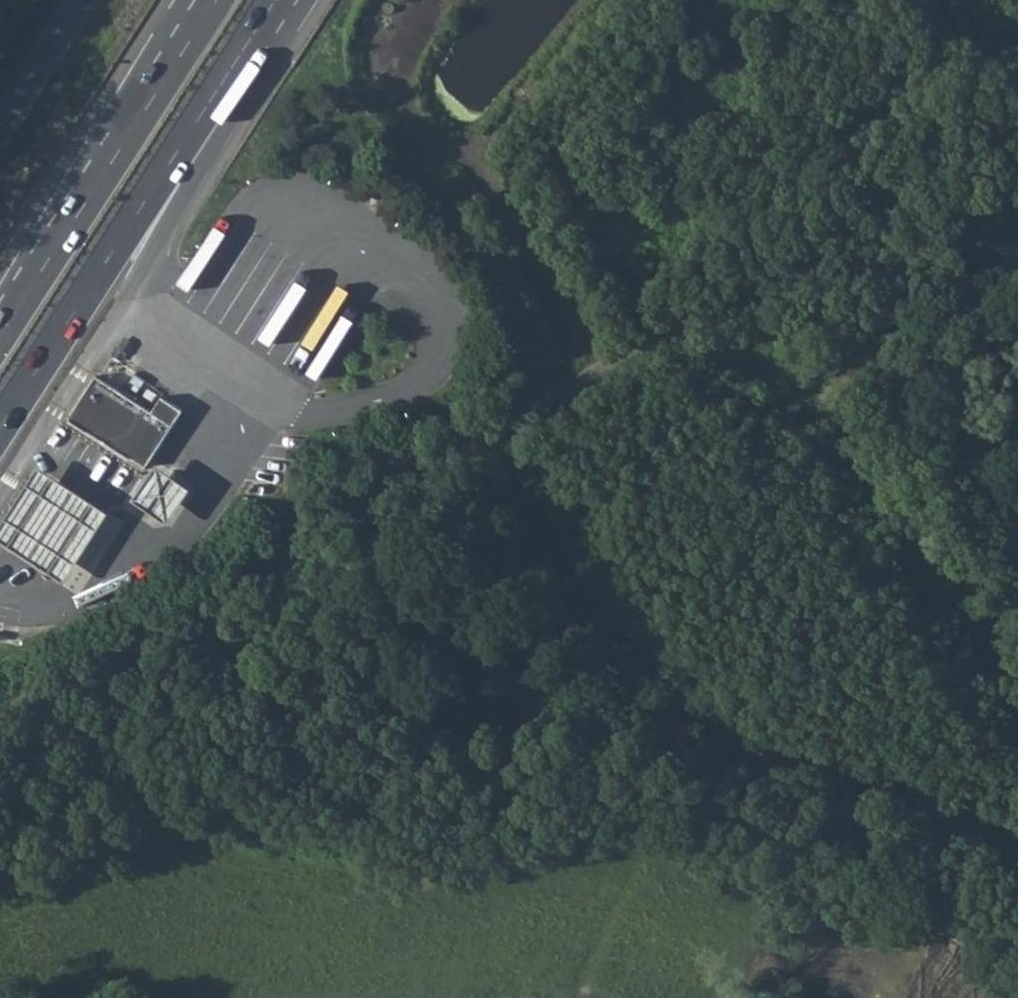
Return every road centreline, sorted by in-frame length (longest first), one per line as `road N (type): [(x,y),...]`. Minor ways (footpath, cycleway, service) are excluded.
road 1 (trunk): [(0,426),(275,0)]
road 2 (trunk): [(216,0),(0,334)]

